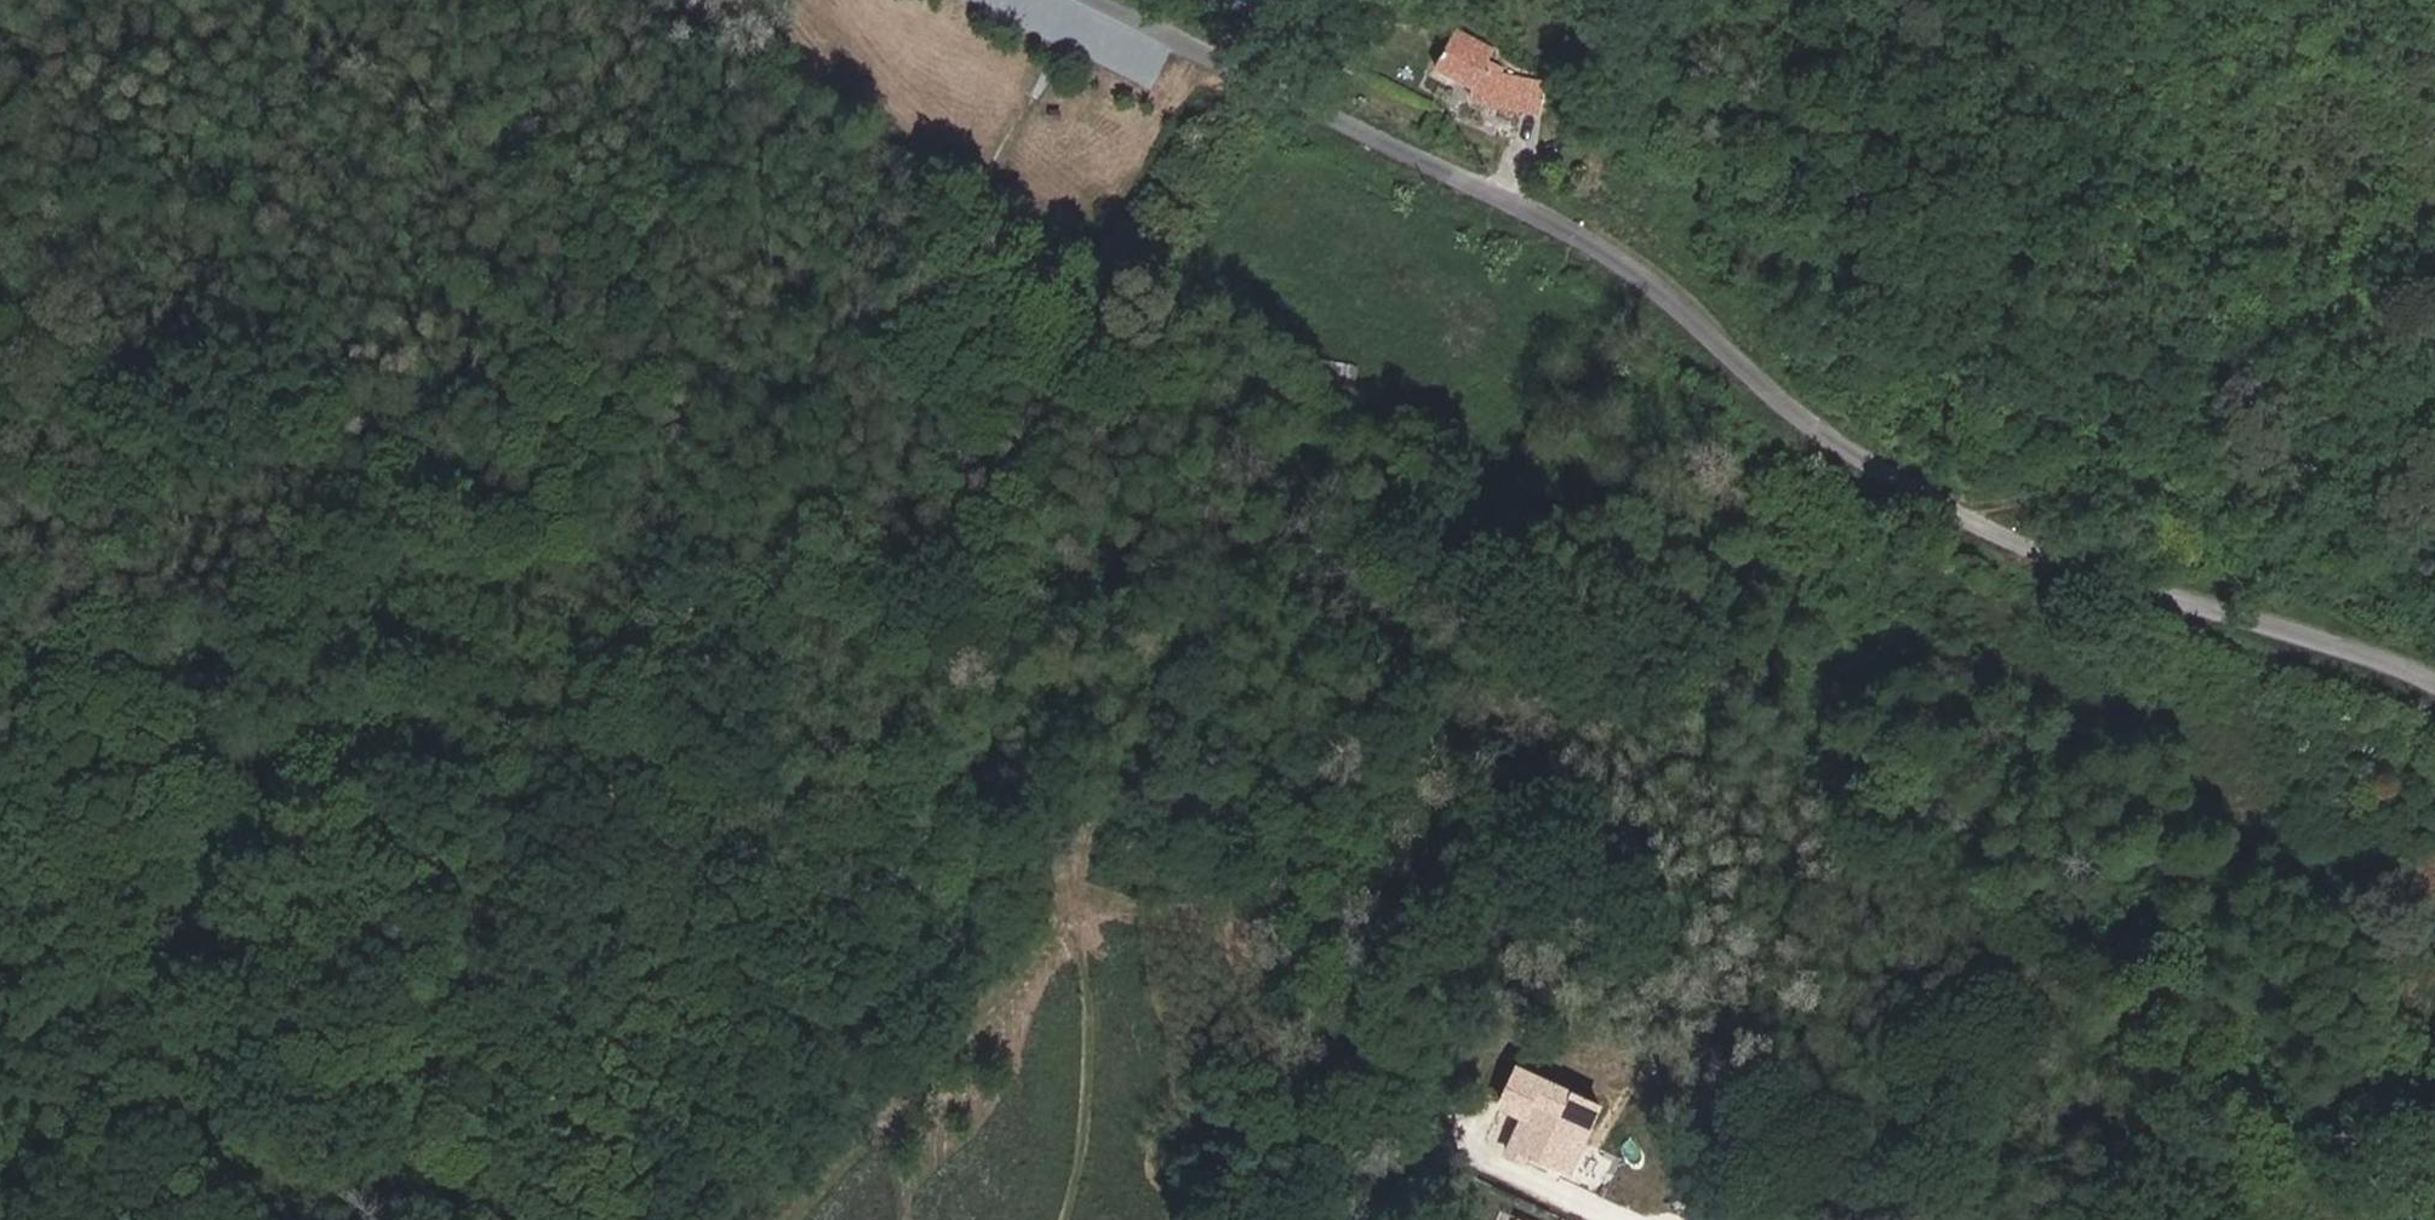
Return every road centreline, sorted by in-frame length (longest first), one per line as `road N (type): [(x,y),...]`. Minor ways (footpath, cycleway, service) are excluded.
road 1 (unclassified): [(1103,0),(1641,266),(1885,474),(2153,590),(2411,673),(2434,693)]
road 2 (track): [(940,262),(988,393),(806,625),(600,966),(485,1219)]
road 3 (track): [(1082,0),(940,262)]

